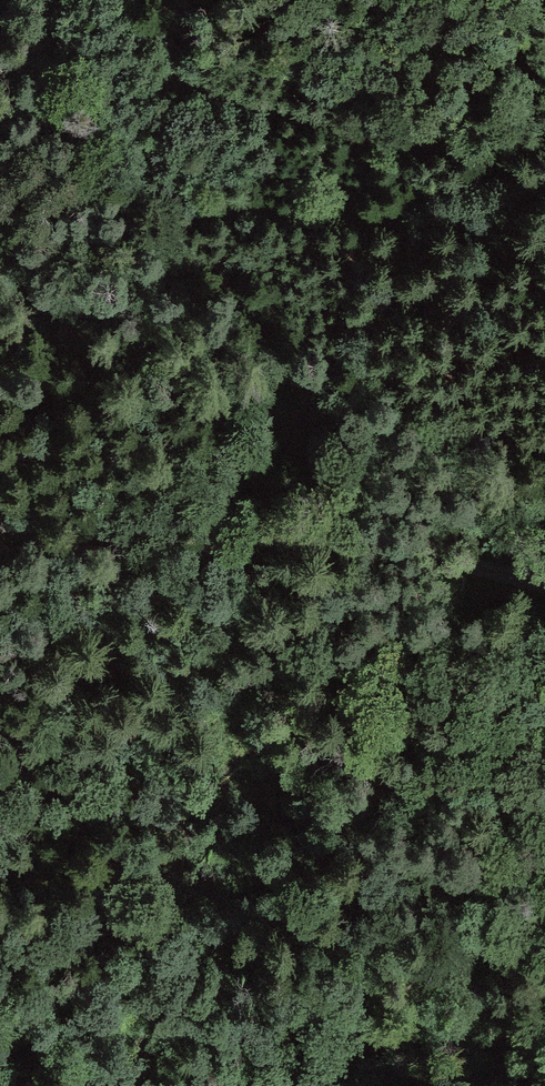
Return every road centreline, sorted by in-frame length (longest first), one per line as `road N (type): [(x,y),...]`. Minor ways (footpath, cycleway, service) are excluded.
road 1 (track): [(544,590),(295,530),(131,556),(86,554),(0,517)]
road 2 (track): [(193,70),(220,87),(307,115),(394,133),(544,144)]

